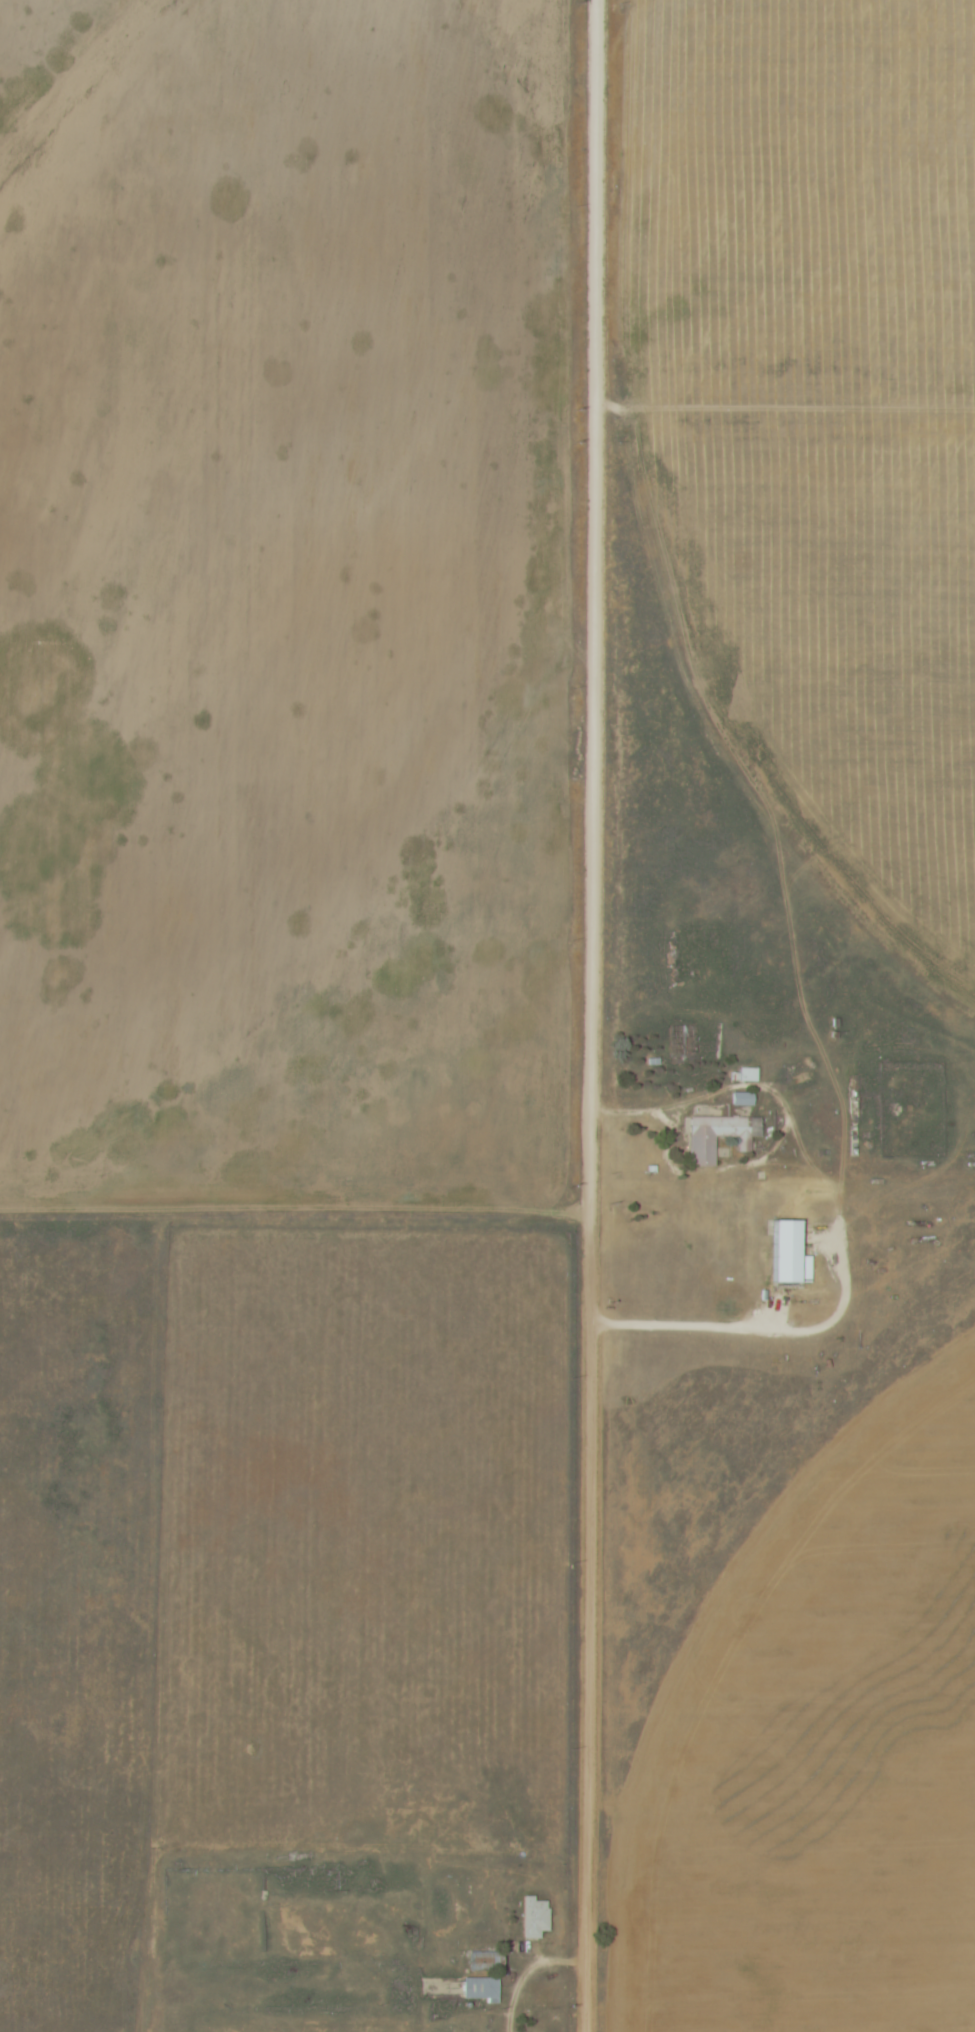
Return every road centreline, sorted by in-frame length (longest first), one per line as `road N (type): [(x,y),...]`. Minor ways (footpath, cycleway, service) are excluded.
road 1 (residential): [(589,2031),(602,0)]

